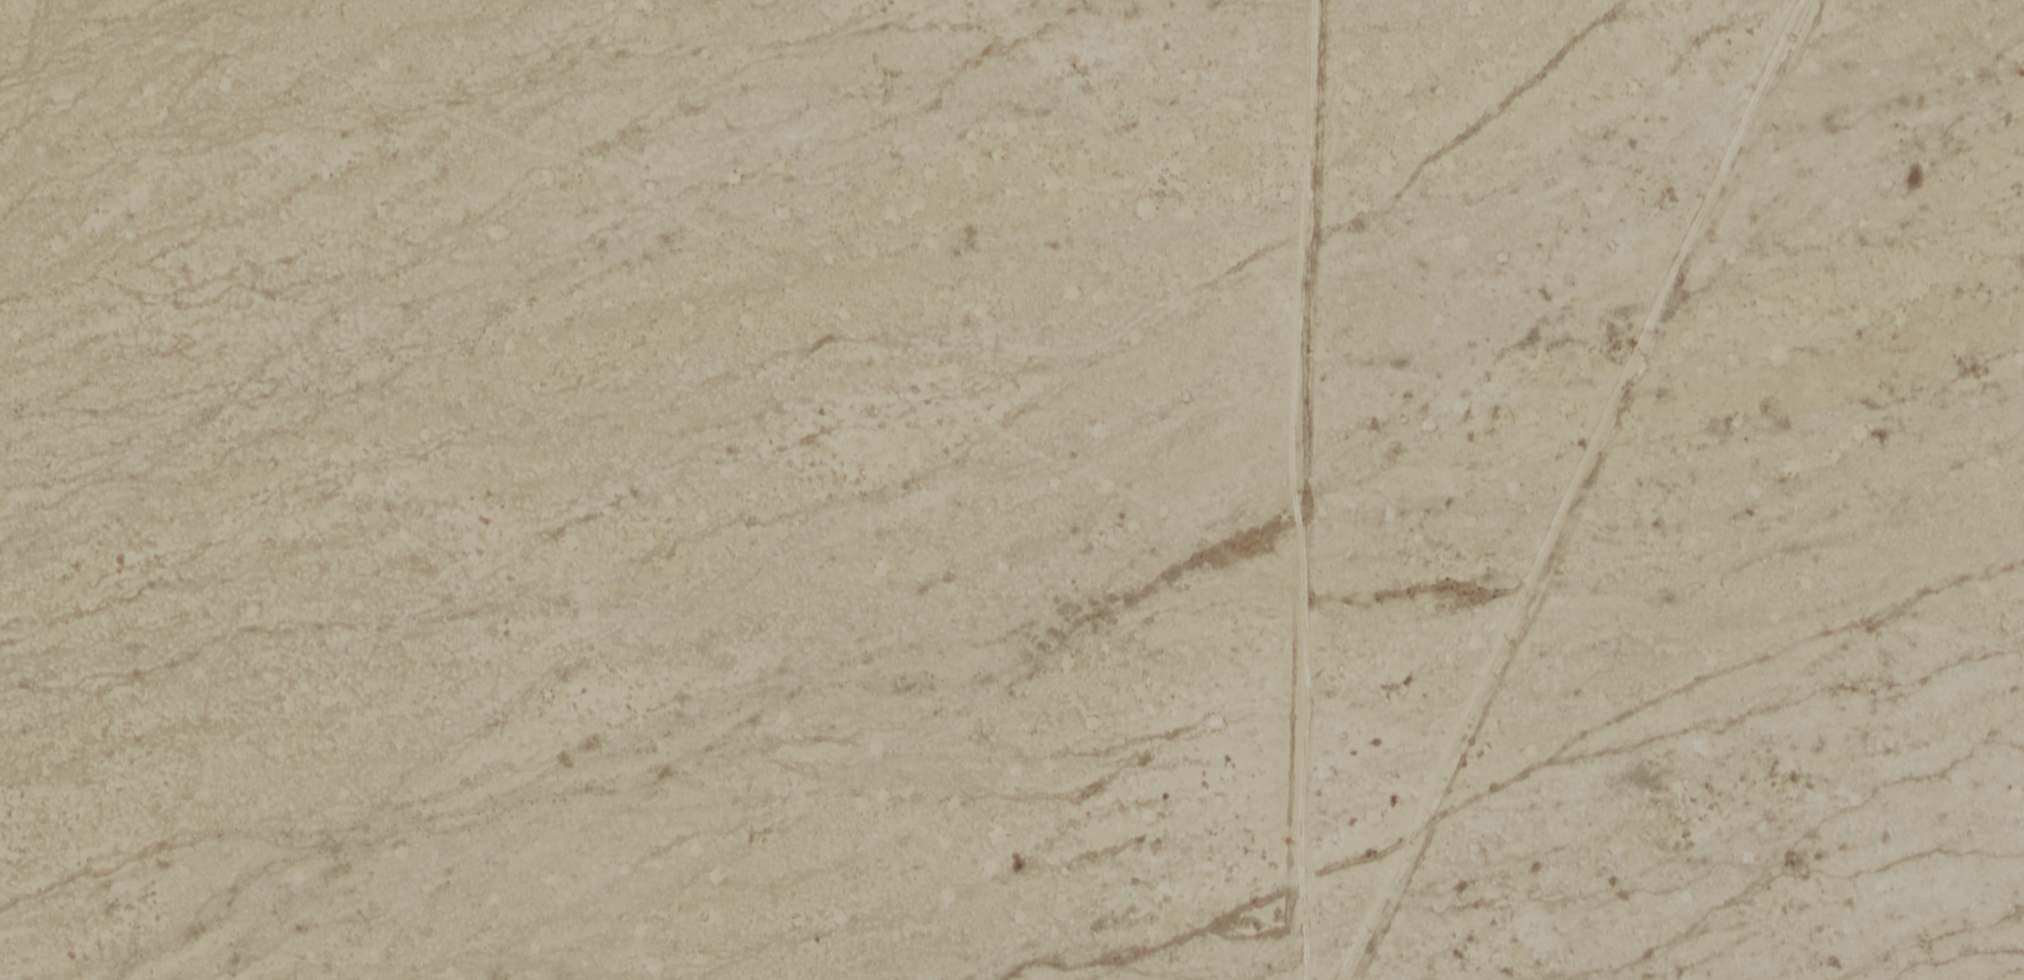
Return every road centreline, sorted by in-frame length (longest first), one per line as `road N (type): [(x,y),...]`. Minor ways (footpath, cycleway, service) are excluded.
road 1 (track): [(1297,979),(1321,0)]
road 2 (track): [(0,518),(33,341),(18,159),(39,0)]

